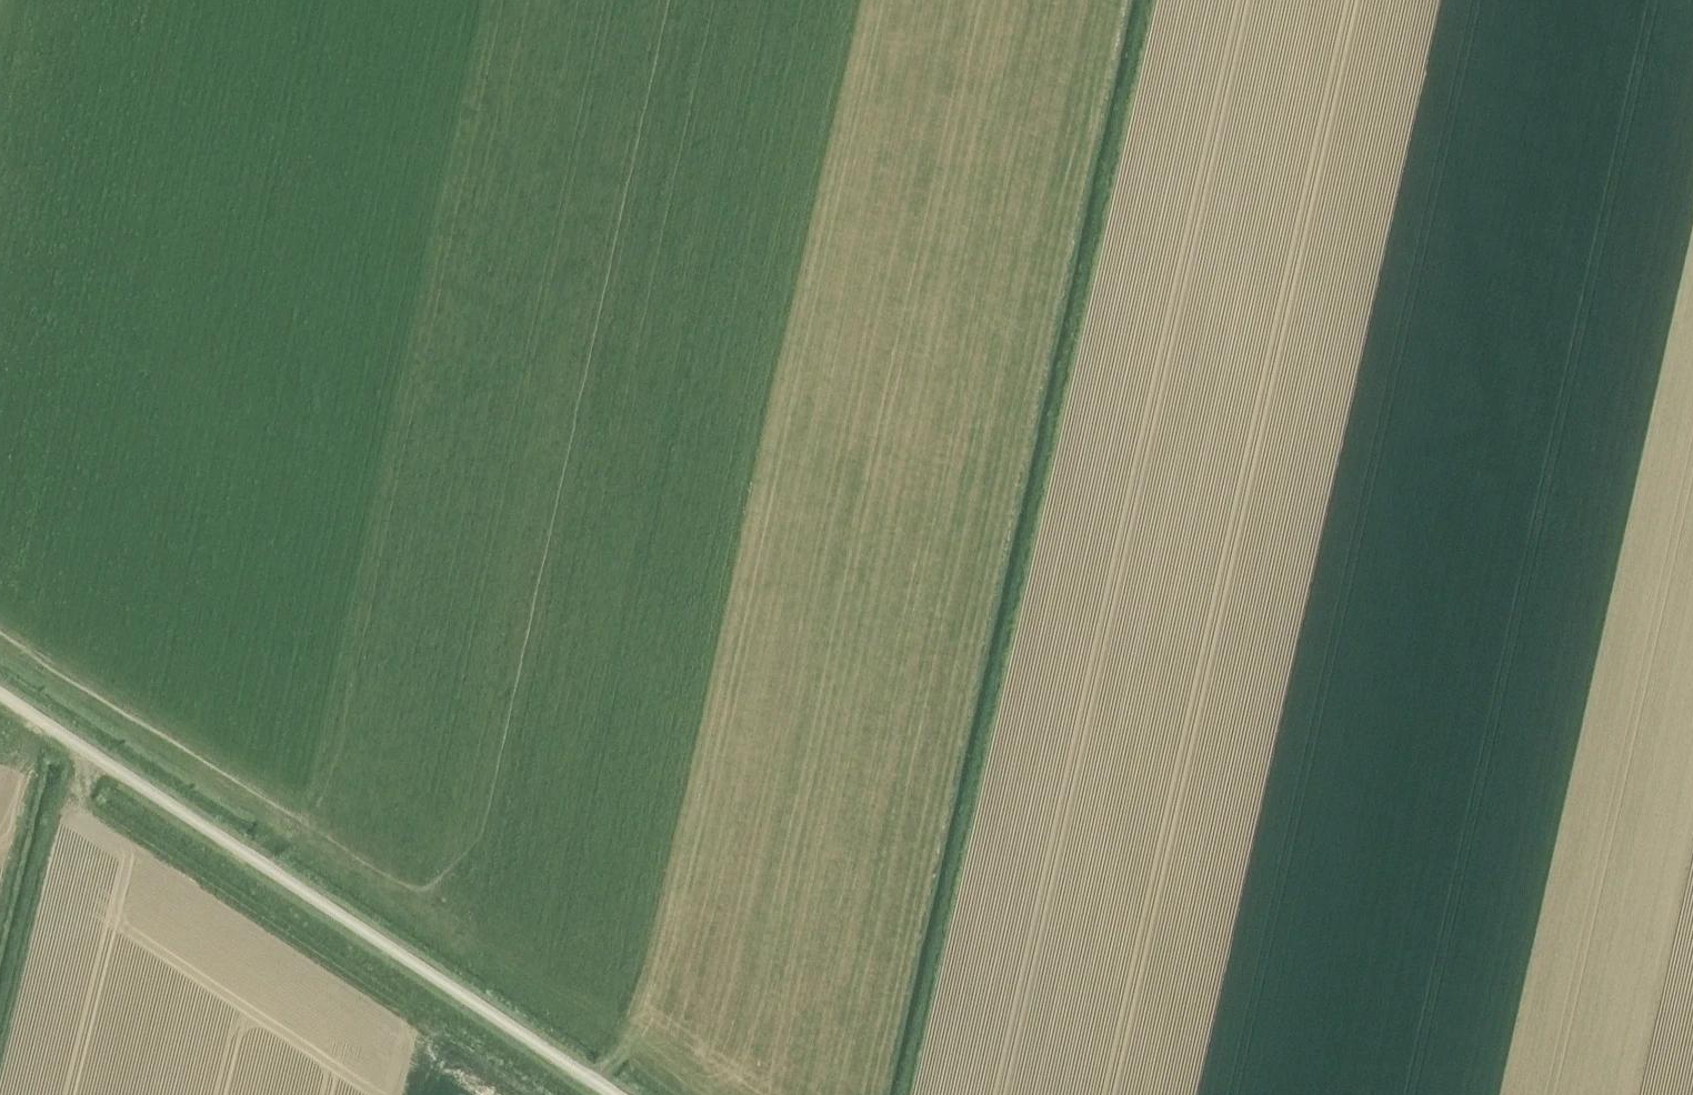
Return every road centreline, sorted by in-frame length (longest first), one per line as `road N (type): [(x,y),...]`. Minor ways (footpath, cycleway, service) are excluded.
road 1 (unclassified): [(597,1094),(0,702)]

